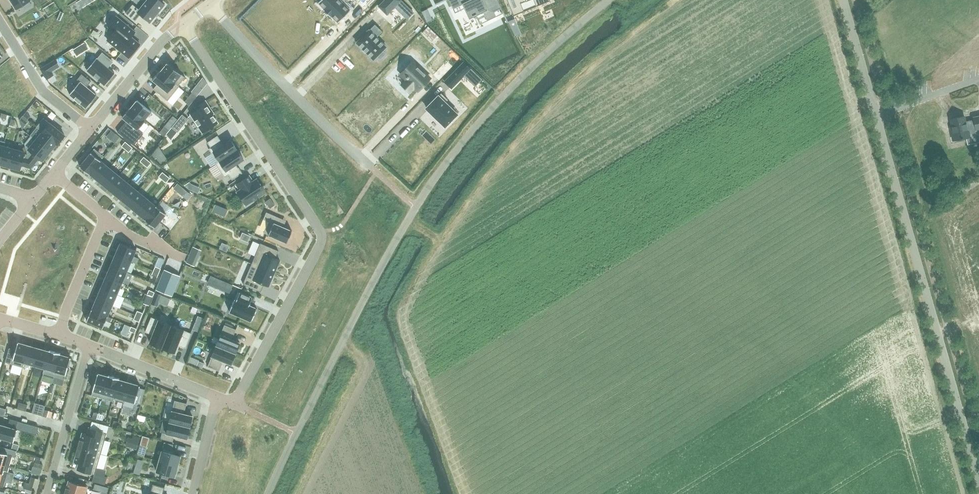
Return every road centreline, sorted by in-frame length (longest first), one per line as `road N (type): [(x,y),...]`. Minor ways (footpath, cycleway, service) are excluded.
road 1 (unclassified): [(269,493),(403,226),(511,90),(613,0)]
road 2 (unclassified): [(978,477),(844,0)]
road 3 (residential): [(183,24),(321,234),(235,404),(218,397)]
road 4 (residential): [(210,5),(370,167)]
road 5 (residential): [(90,346),(47,493)]
road 6 (residential): [(0,21),(40,85),(92,129)]
road 7 (residential): [(92,129),(183,24)]
road 8 (residential): [(218,397),(90,346)]
road 9 (residential): [(106,217),(58,334)]

